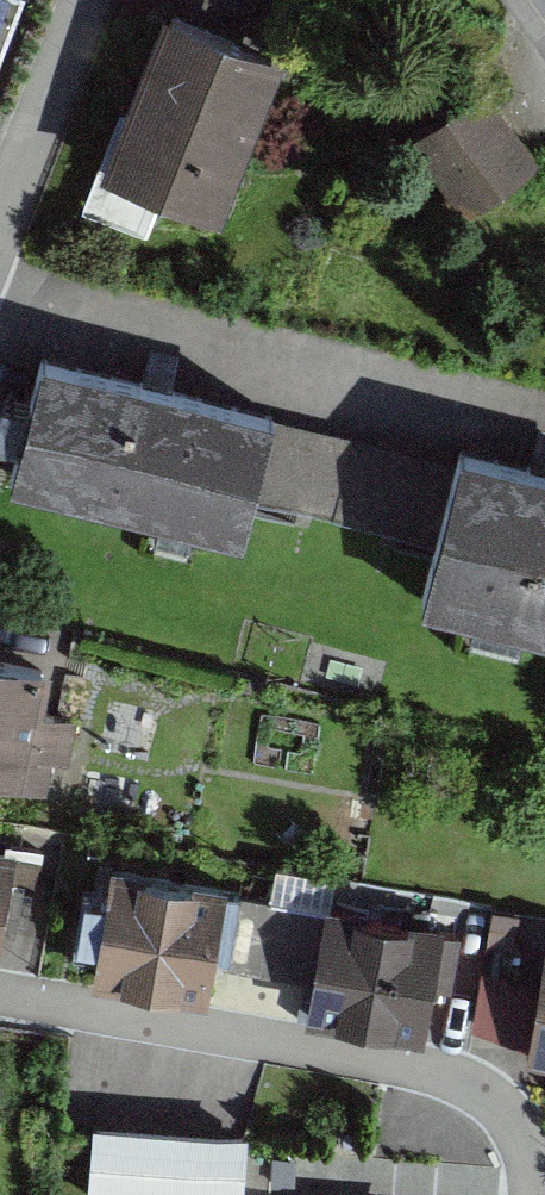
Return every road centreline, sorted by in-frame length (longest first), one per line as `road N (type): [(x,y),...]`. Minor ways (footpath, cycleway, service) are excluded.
road 1 (residential): [(0,997),(401,1070),(496,1117),(522,1194)]
road 2 (residential): [(83,0),(0,220)]

